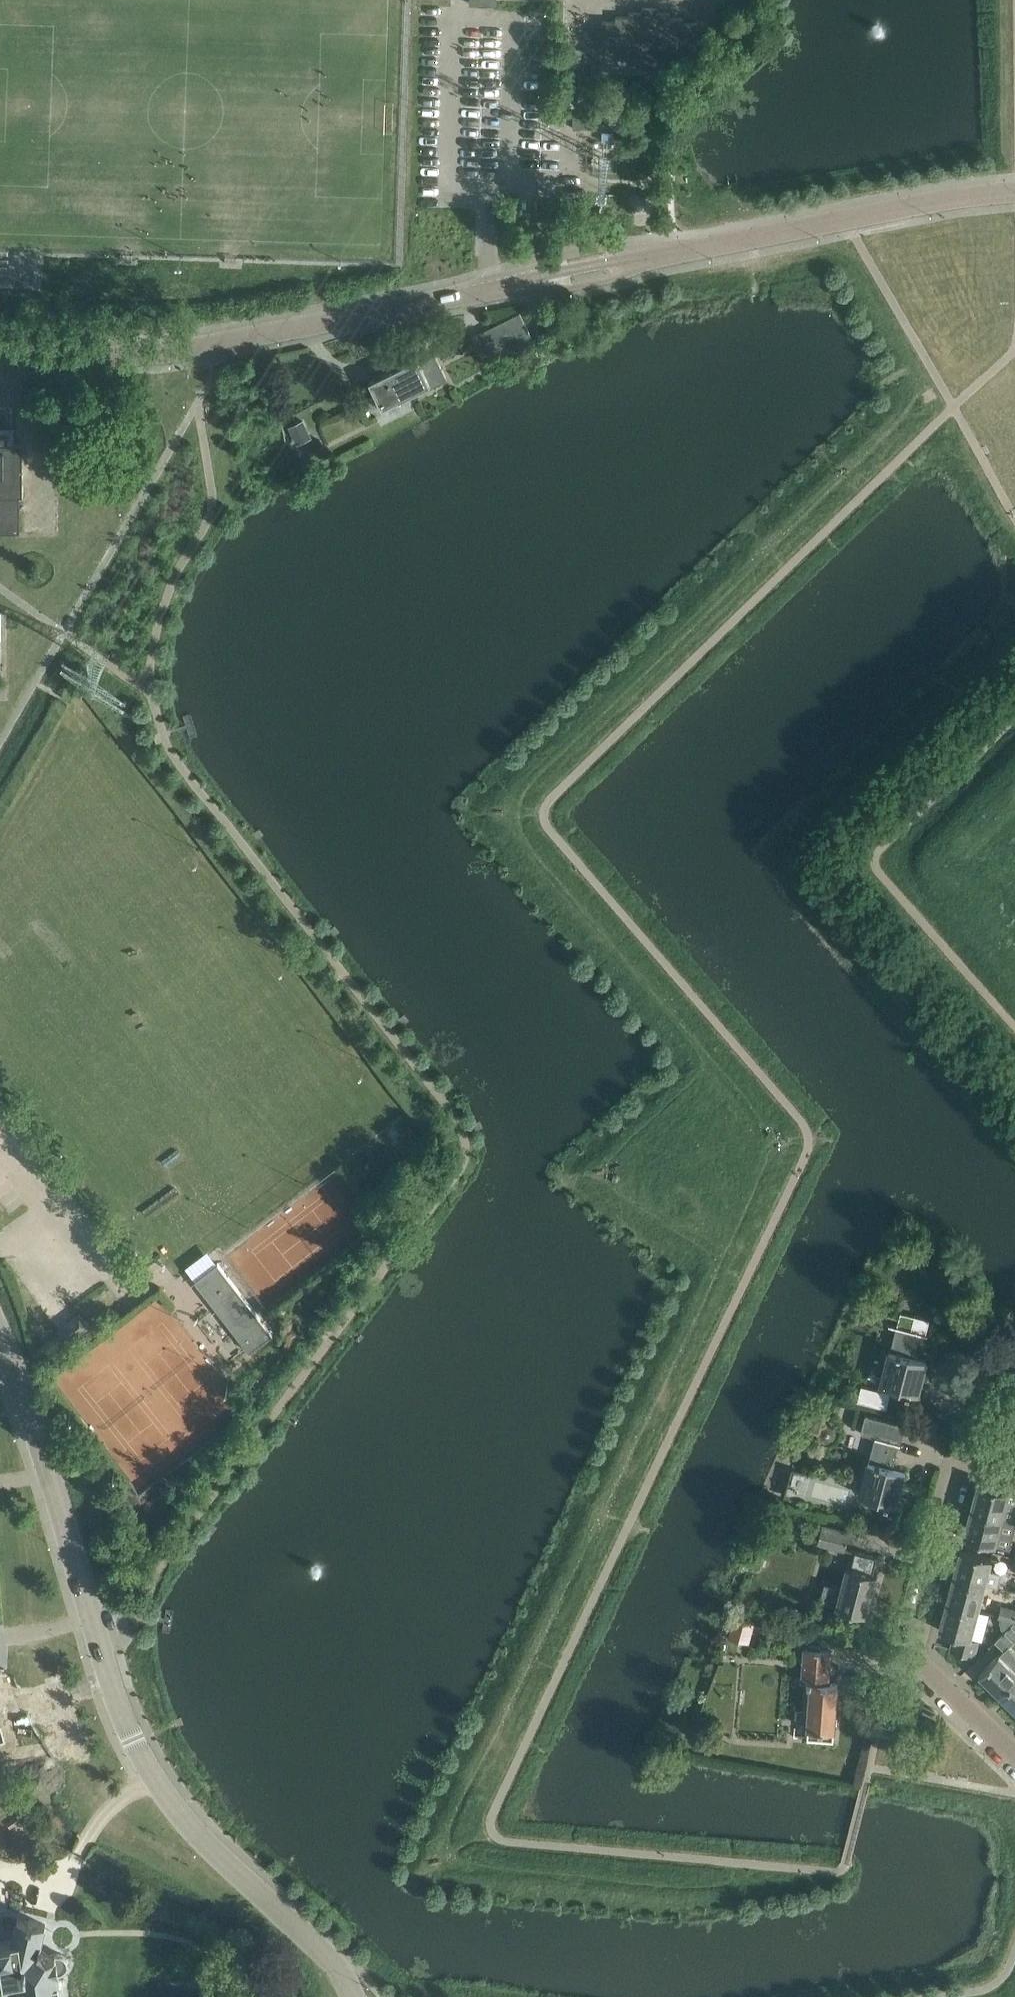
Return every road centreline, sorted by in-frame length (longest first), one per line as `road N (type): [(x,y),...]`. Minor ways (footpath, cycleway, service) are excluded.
road 1 (residential): [(0,363),(209,345),(973,194),(1007,210)]
road 2 (residential): [(356,1996),(325,1954),(201,1839),(119,1705),(51,1475),(0,1335)]
road 3 (unclassified): [(1014,1754),(918,1653),(960,1479),(1006,1428)]

